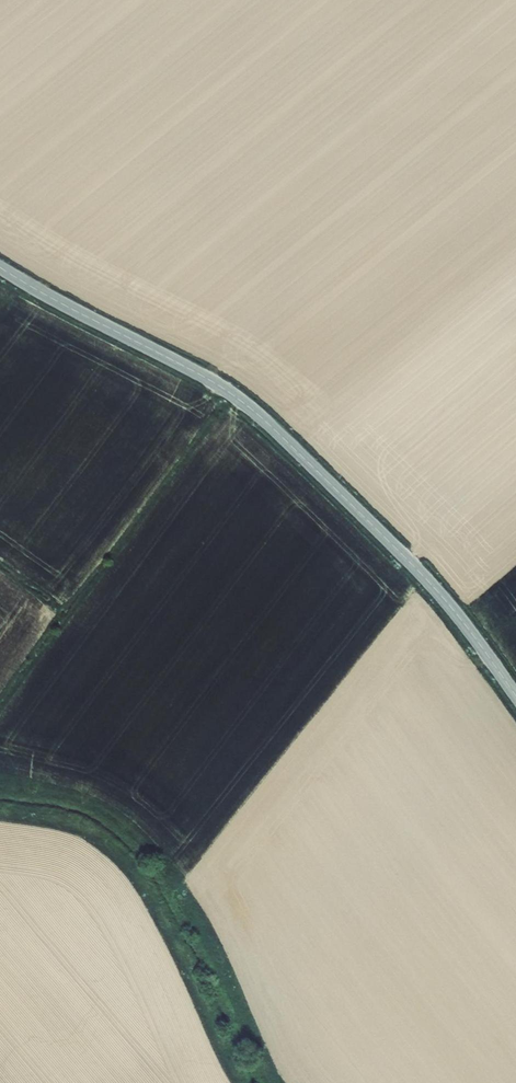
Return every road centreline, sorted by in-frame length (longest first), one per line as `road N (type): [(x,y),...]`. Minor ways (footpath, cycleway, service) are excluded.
road 1 (tertiary): [(515,695),(432,586),(261,418),(213,381),(0,266)]

